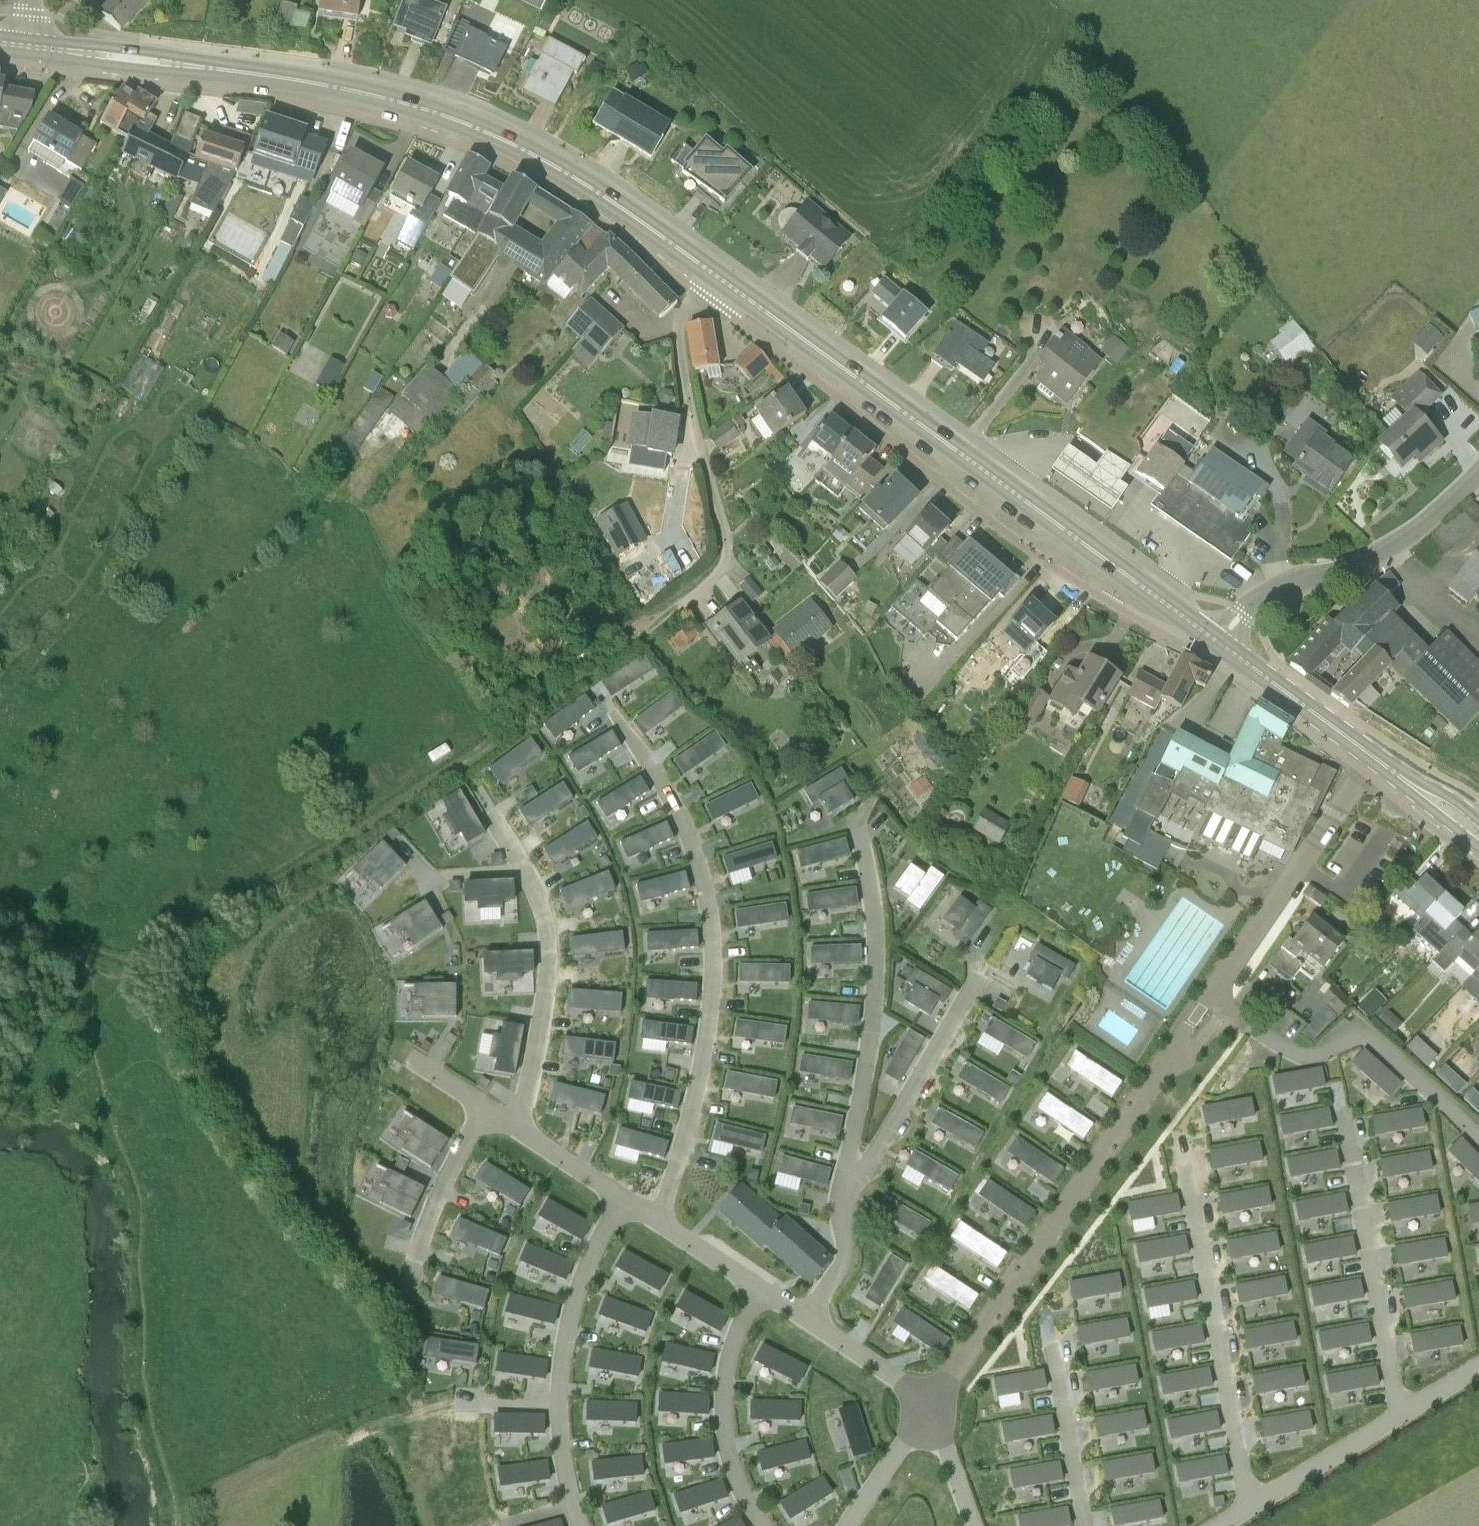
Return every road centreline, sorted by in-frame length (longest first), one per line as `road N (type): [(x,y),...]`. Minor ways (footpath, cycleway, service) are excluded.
road 1 (secondary): [(25,46),(288,79),(428,111),(553,165),(714,274)]
road 2 (track): [(138,968),(466,762),(678,607)]
road 3 (secondary): [(1220,643),(714,274)]
road 4 (residential): [(678,607),(726,564),(729,542),(698,441),(679,337),(700,291)]
road 5 (secondary): [(1478,836),(1220,643)]
road 6 (tertiary): [(1220,643),(1261,597),(1382,549),(1478,470)]

